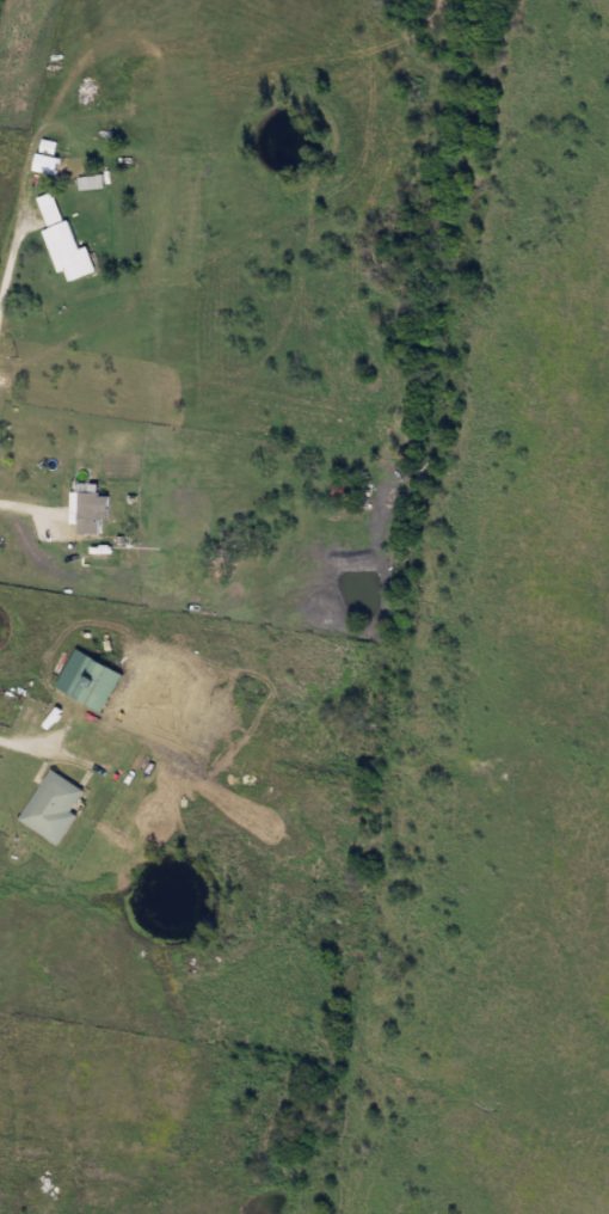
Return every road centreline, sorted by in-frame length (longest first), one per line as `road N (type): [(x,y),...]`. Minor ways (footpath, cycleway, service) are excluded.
road 1 (residential): [(0,323),(36,196)]

